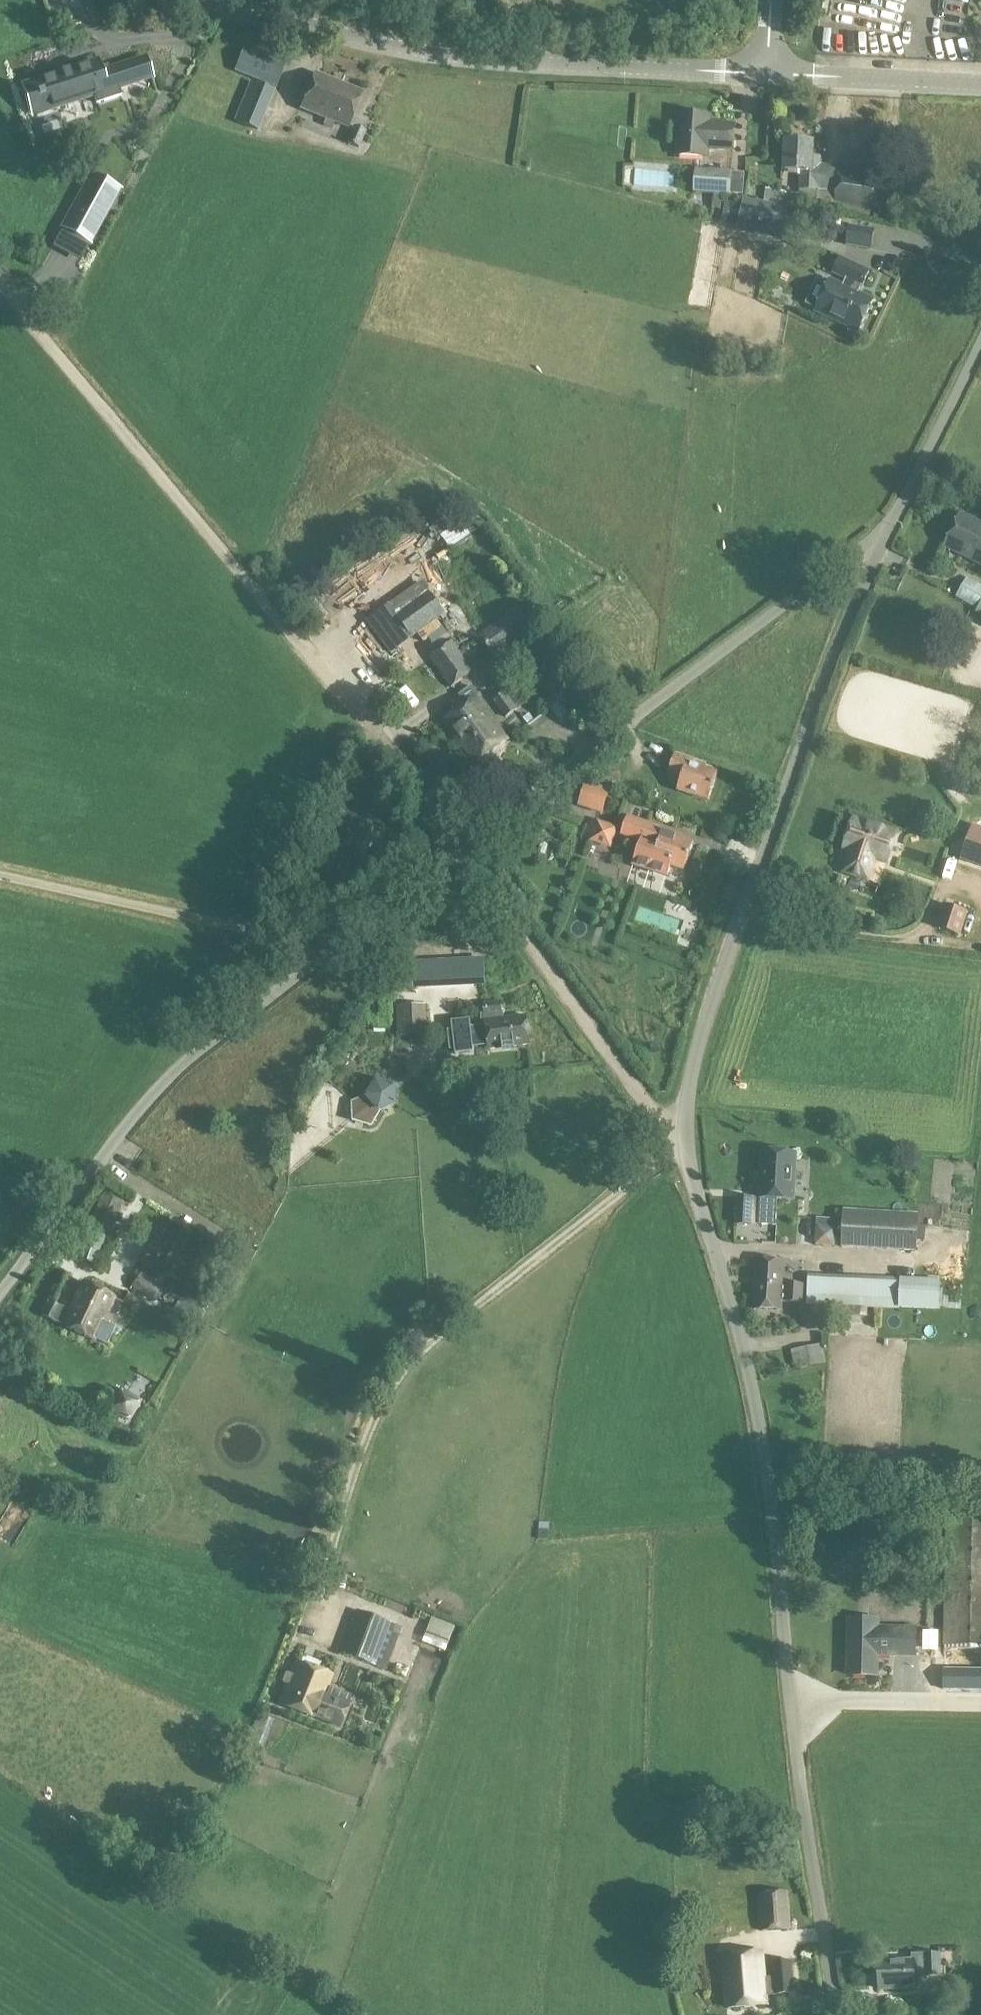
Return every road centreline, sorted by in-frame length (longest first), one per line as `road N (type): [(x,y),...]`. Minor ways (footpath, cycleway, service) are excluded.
road 1 (unclassified): [(834,2014),(758,1418),(683,1145),(700,1037),(734,930),(884,538)]
road 2 (track): [(684,1124),(649,1110),(380,732),(0,287)]
road 3 (unclassified): [(334,941),(884,538)]
road 4 (track): [(319,1630),(396,1364),(683,1145)]
road 5 (tertiary): [(767,76),(405,54),(322,38),(209,0)]
road 6 (unclassified): [(0,1297),(144,1099),(334,941)]
road 7 (unclassified): [(334,941),(0,874)]
road 8 (unclassified): [(884,538),(980,339)]
road 9 (tertiary): [(767,76),(980,87)]

